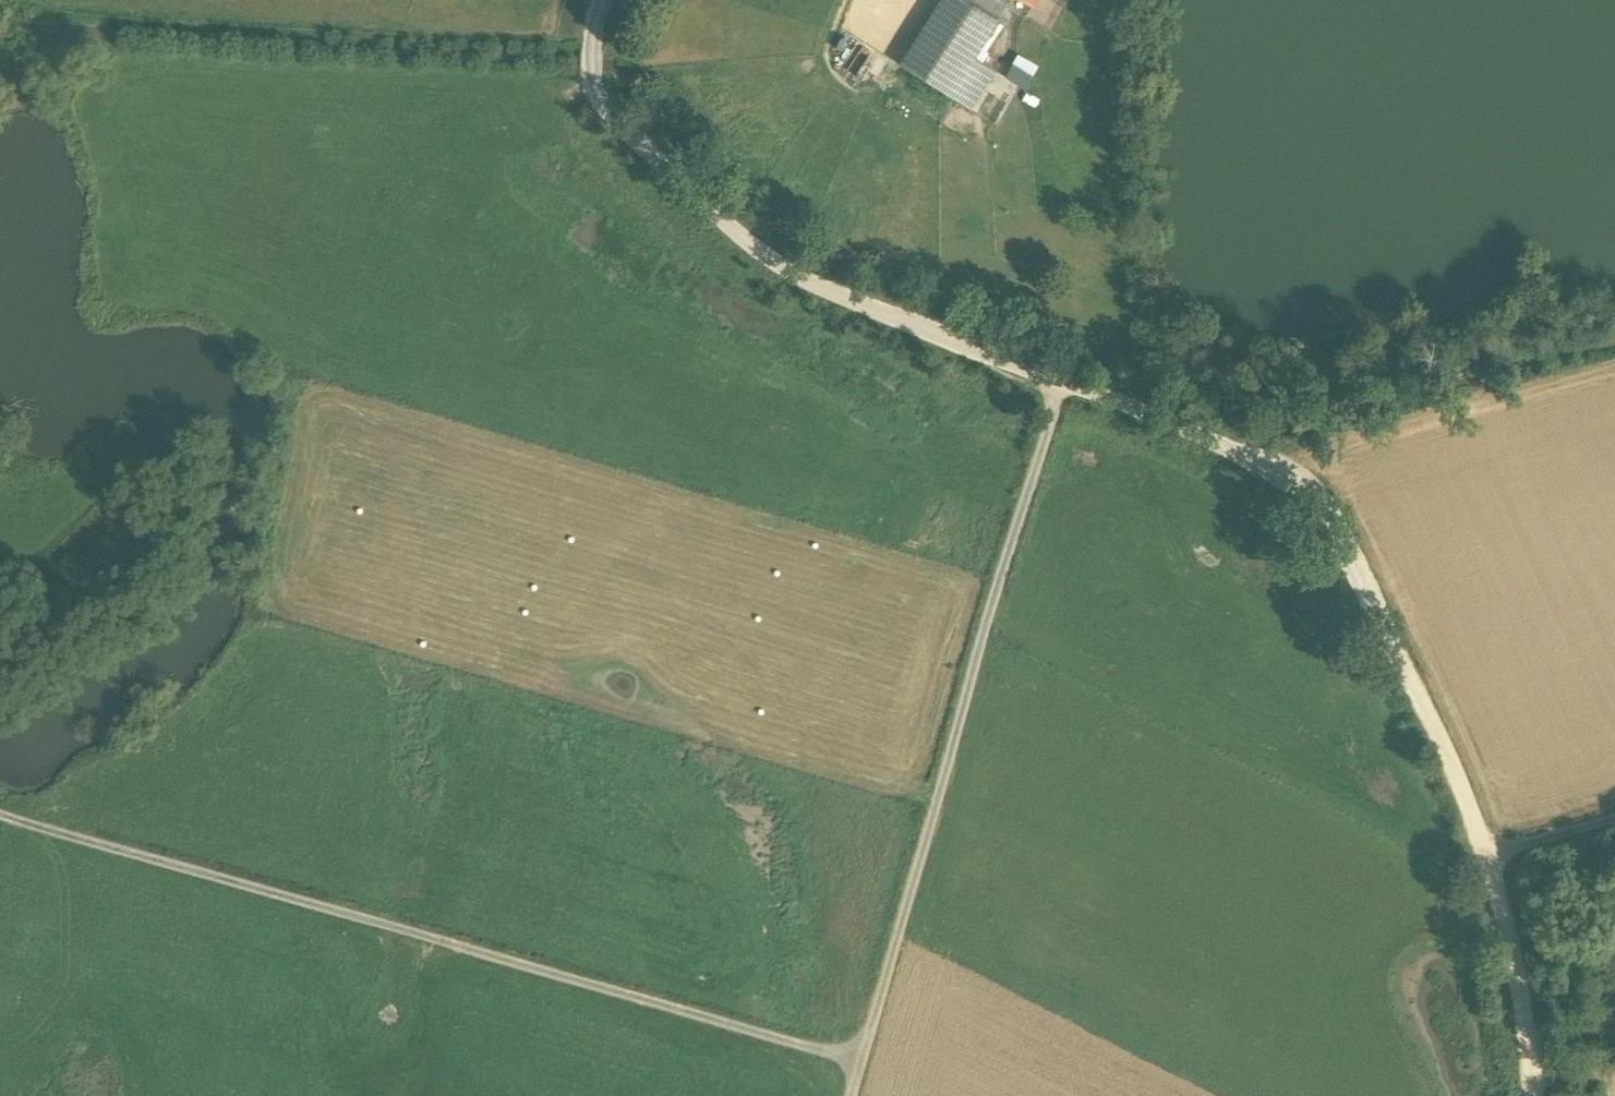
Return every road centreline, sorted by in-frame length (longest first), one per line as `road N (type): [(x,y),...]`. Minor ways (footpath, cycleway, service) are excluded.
road 1 (track): [(0,823),(876,1076)]
road 2 (track): [(876,1076),(1076,392)]
road 3 (track): [(1614,820),(1487,861)]

